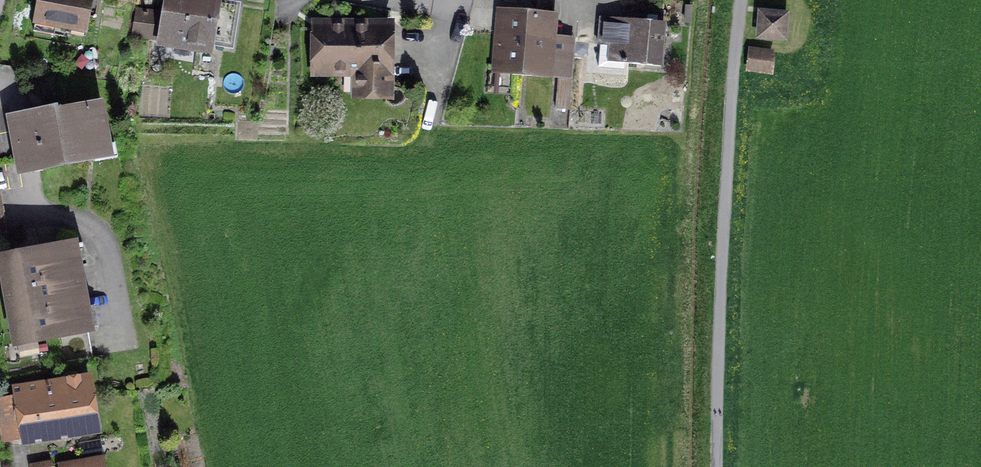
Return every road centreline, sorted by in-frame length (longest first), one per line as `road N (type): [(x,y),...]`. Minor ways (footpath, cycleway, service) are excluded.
road 1 (residential): [(745,0),(729,199),(723,466)]

